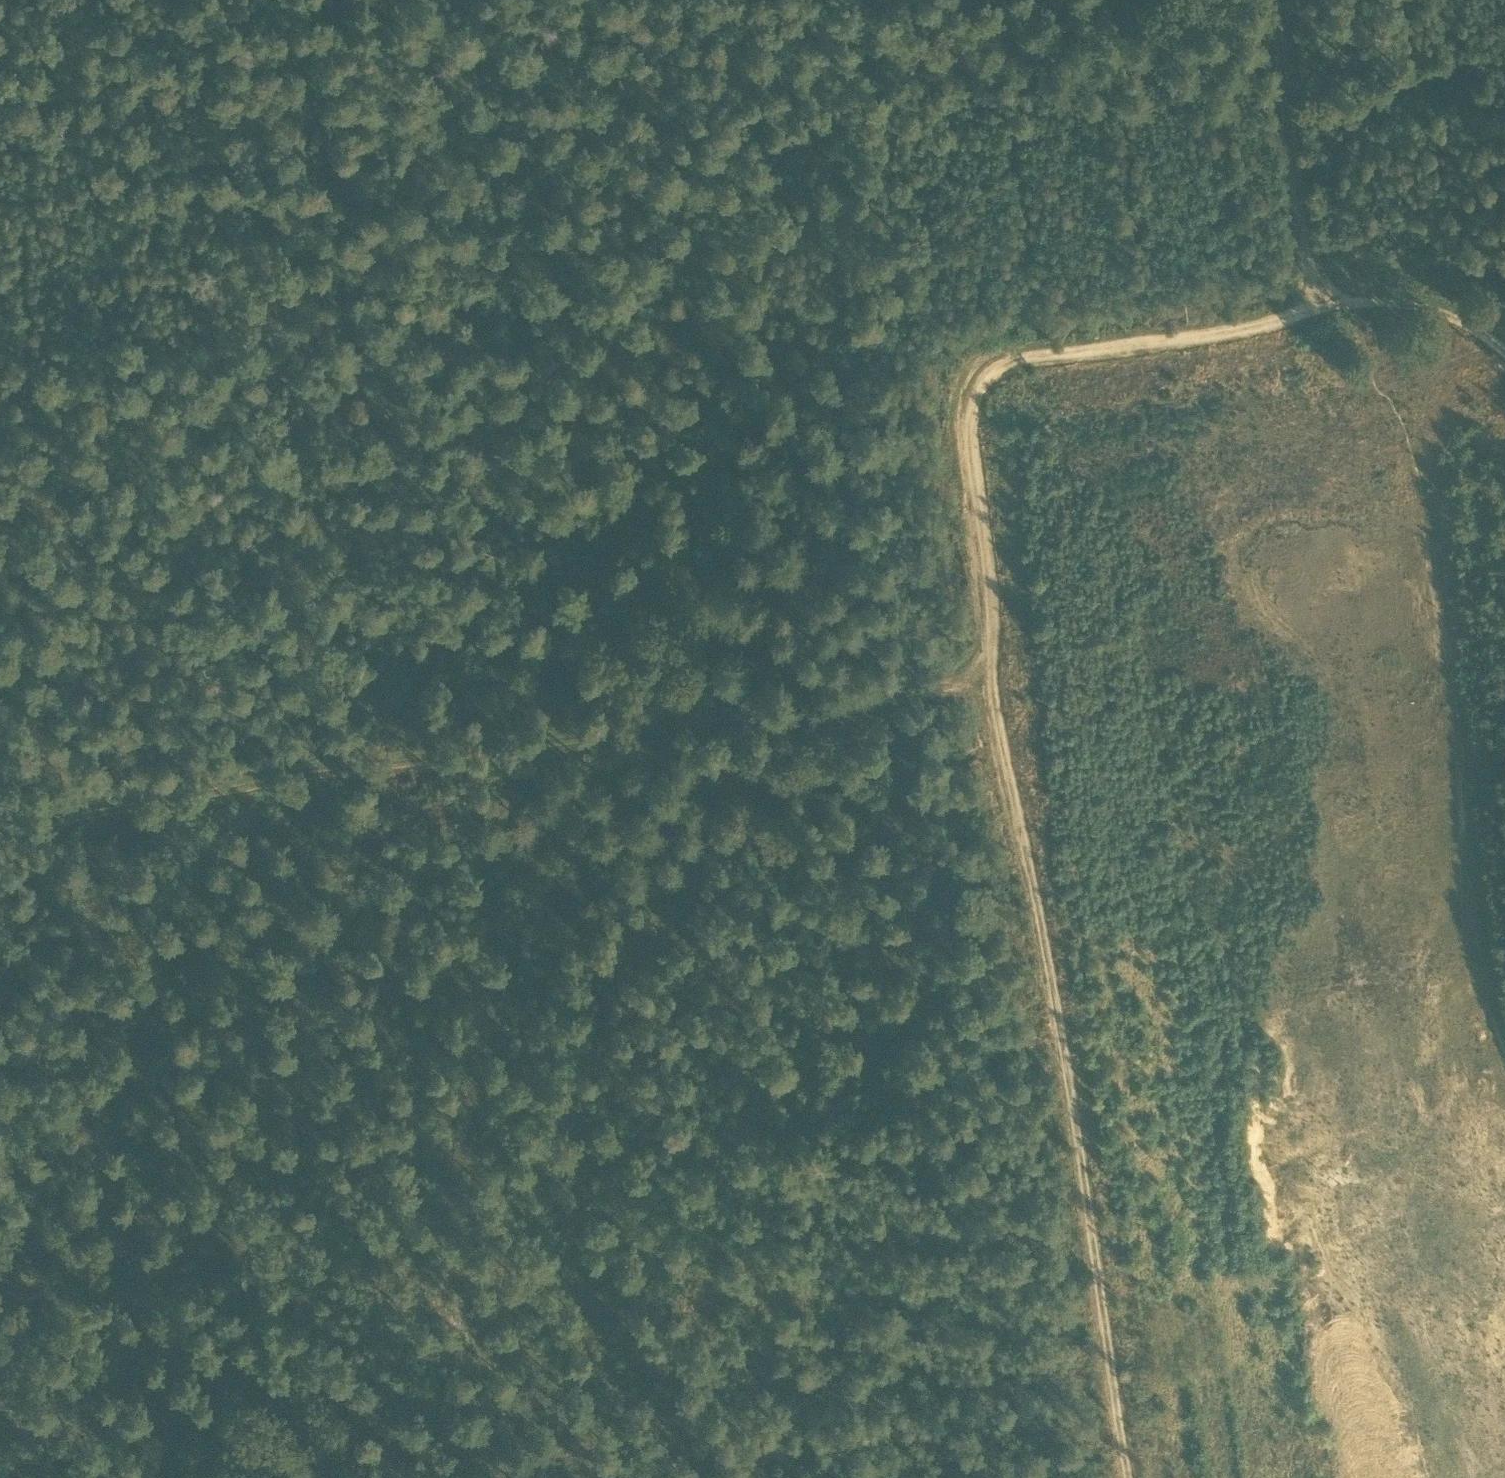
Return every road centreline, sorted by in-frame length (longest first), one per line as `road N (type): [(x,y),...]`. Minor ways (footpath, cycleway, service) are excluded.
road 1 (track): [(987,660),(0,807)]
road 2 (track): [(987,660),(1037,900),(1131,1477)]
road 3 (track): [(1315,293),(1234,320),(1021,347),(986,366),(973,386),(966,428),(987,591),(987,660)]
road 4 (track): [(1315,293),(1272,0)]
road 5 (track): [(1504,342),(1468,312),(1416,292),(1315,293)]

